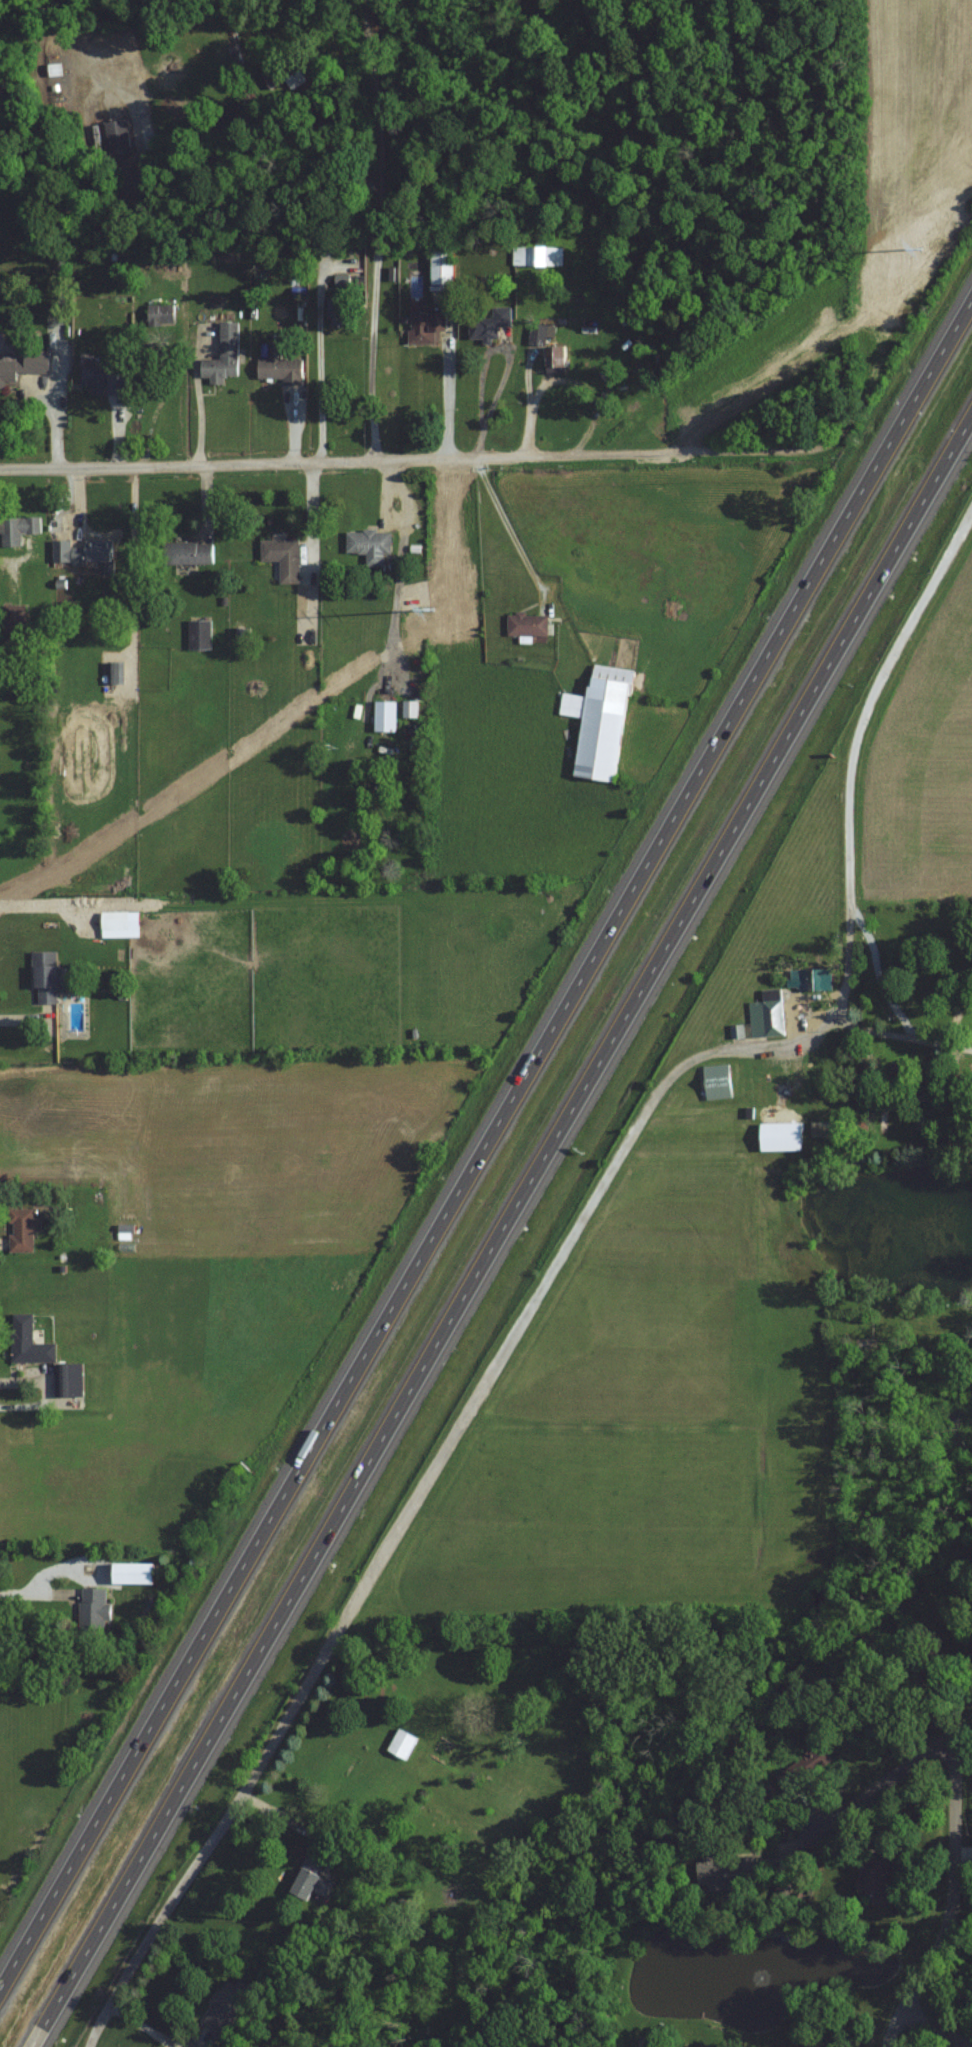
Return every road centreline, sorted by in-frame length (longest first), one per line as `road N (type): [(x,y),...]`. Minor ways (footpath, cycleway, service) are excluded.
road 1 (motorway): [(971,300),(0,1989)]
road 2 (motorway): [(33,2046),(971,419)]
road 3 (residential): [(91,2046),(103,2015),(658,1096),(694,1057),(724,1047),(852,1038)]
road 4 (residential): [(0,471),(808,450)]
road 5 (residential): [(886,2046),(947,1932),(956,1735)]
road 6 (residential): [(848,792),(852,1038)]
road 7 (residential): [(928,596),(865,716),(848,792)]
road 8 (residential): [(848,1811),(956,1735)]
road 9 (residential): [(852,1038),(971,983)]
road 10 (residential): [(852,1038),(971,1051)]

